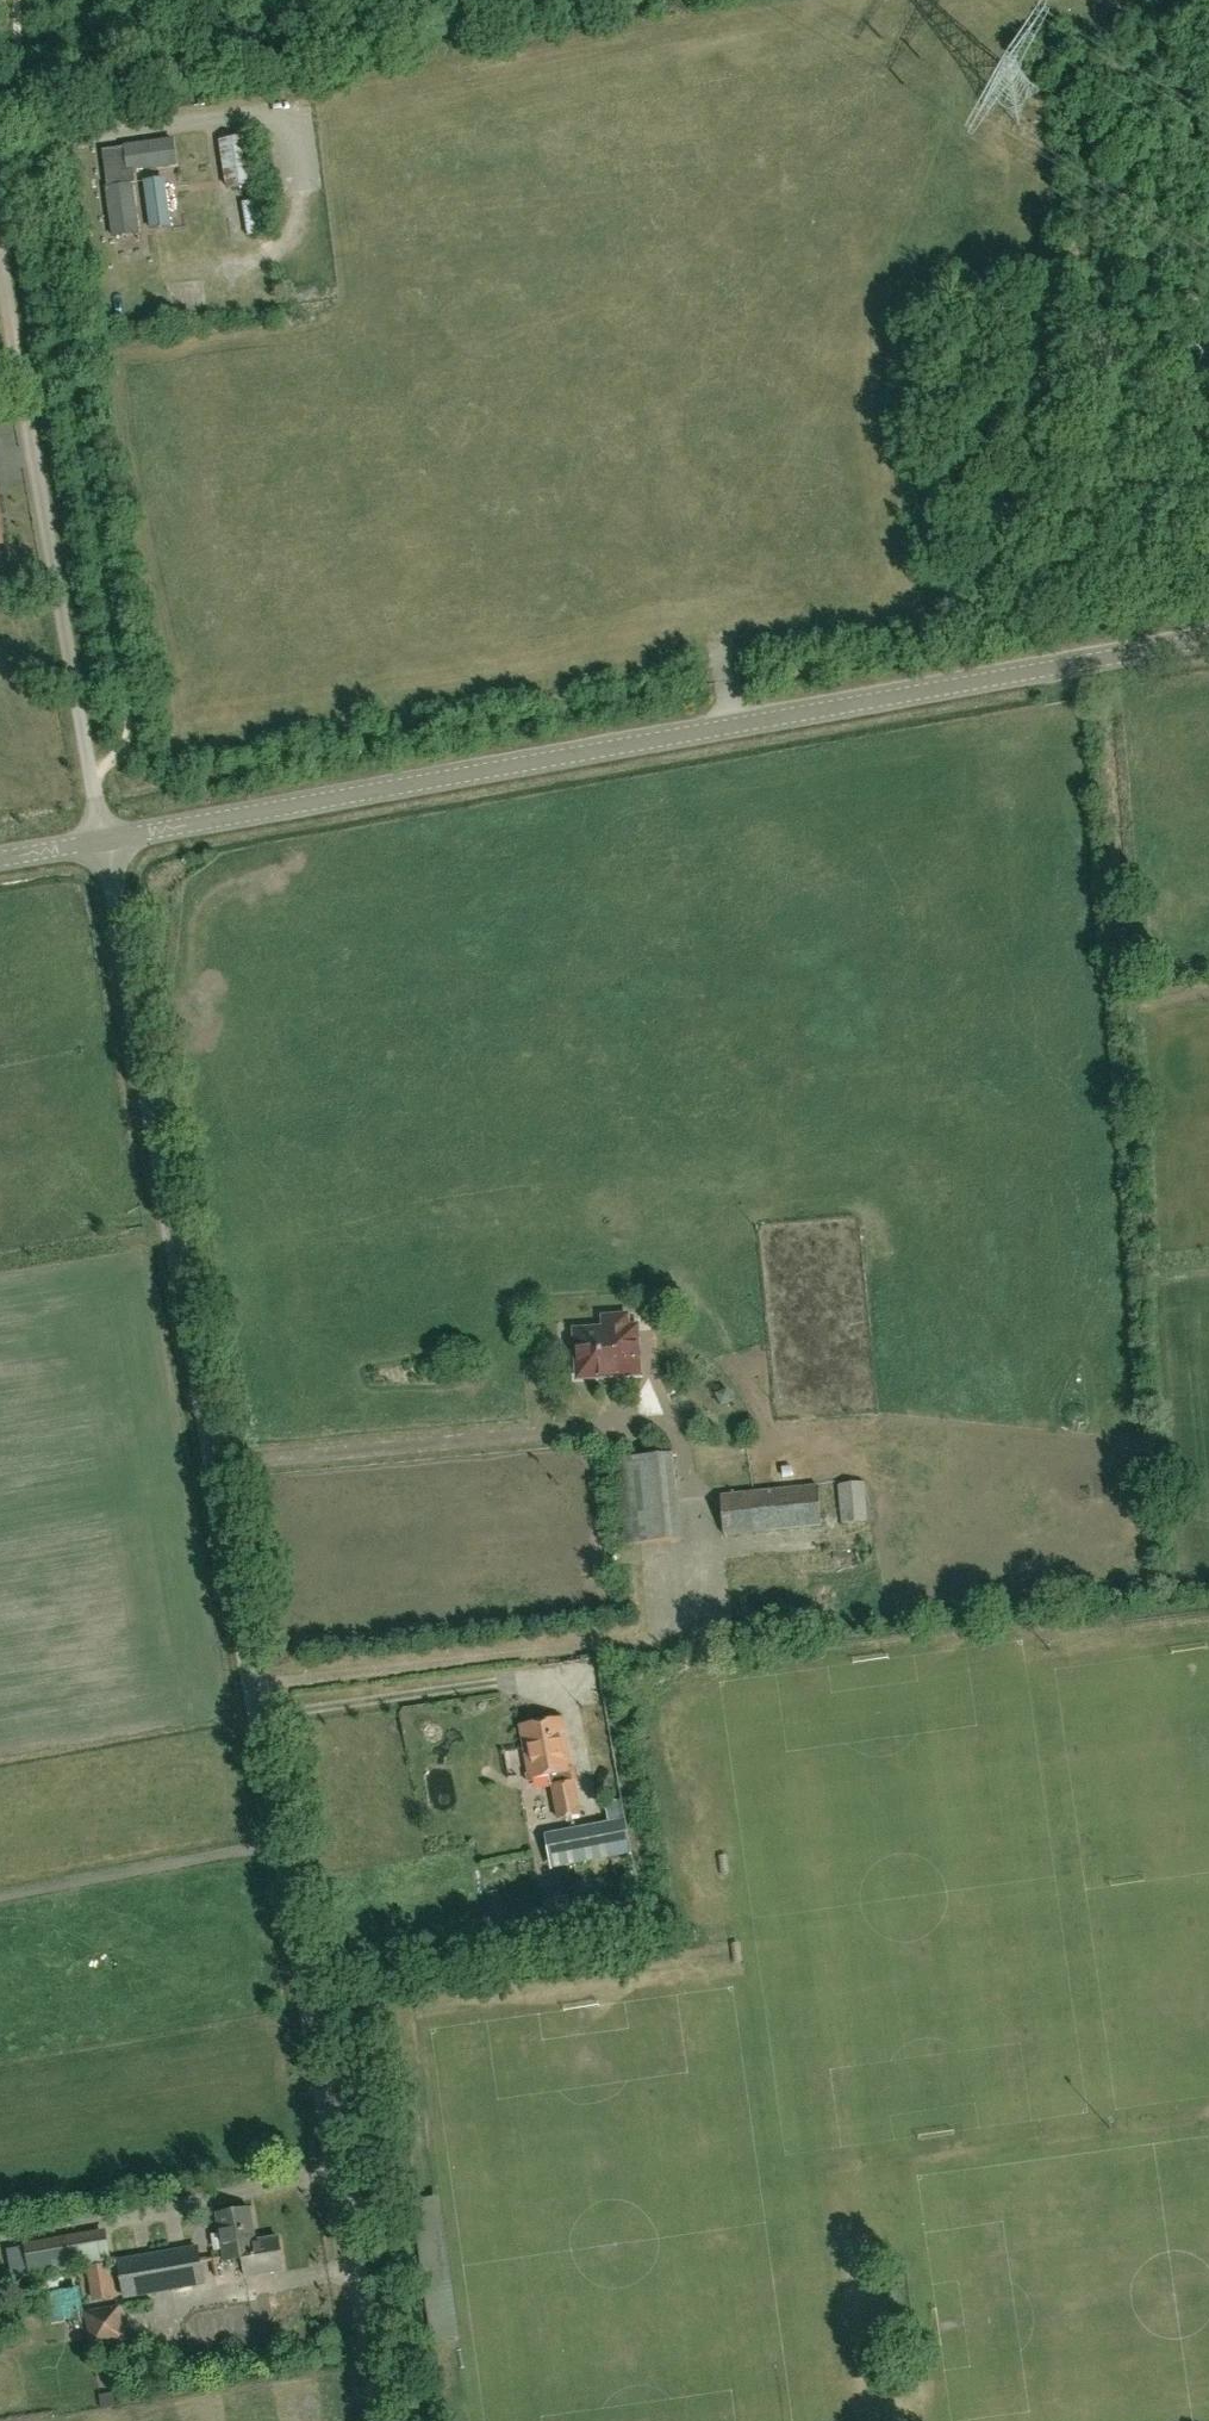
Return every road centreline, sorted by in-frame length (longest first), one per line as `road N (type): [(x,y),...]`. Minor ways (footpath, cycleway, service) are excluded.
road 1 (unclassified): [(383,2420),(103,842)]
road 2 (unclassified): [(103,842),(1208,638)]
road 3 (track): [(23,397),(0,262)]

